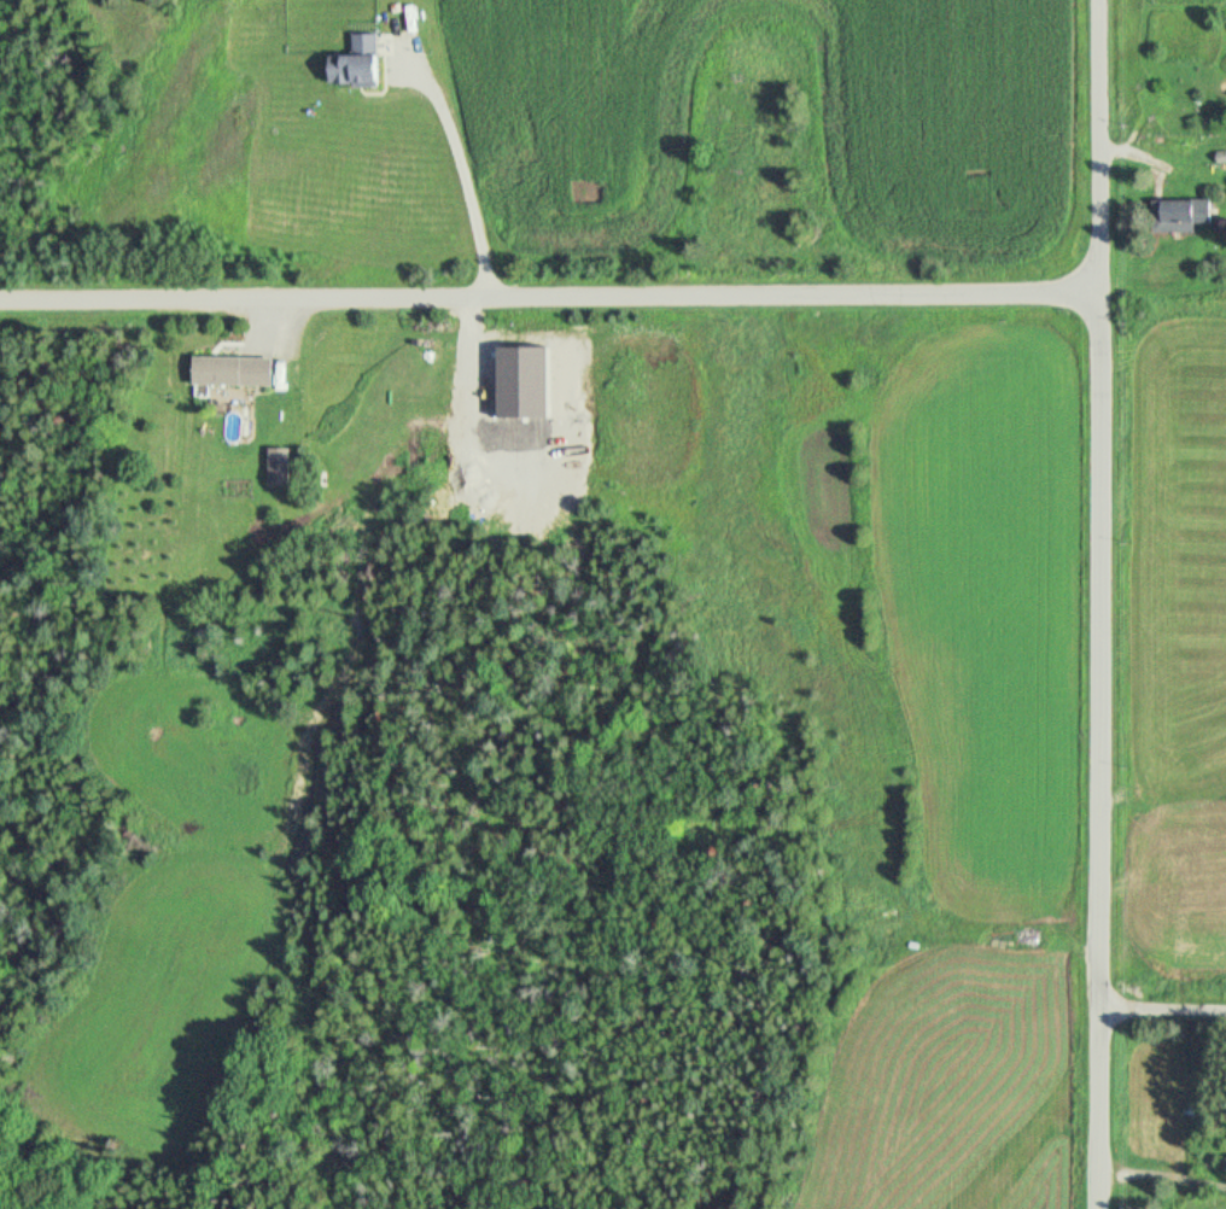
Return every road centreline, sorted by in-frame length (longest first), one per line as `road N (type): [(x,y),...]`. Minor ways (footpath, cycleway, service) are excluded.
road 1 (tertiary): [(1109,1208),(1108,0)]
road 2 (residential): [(1109,294),(0,301)]

